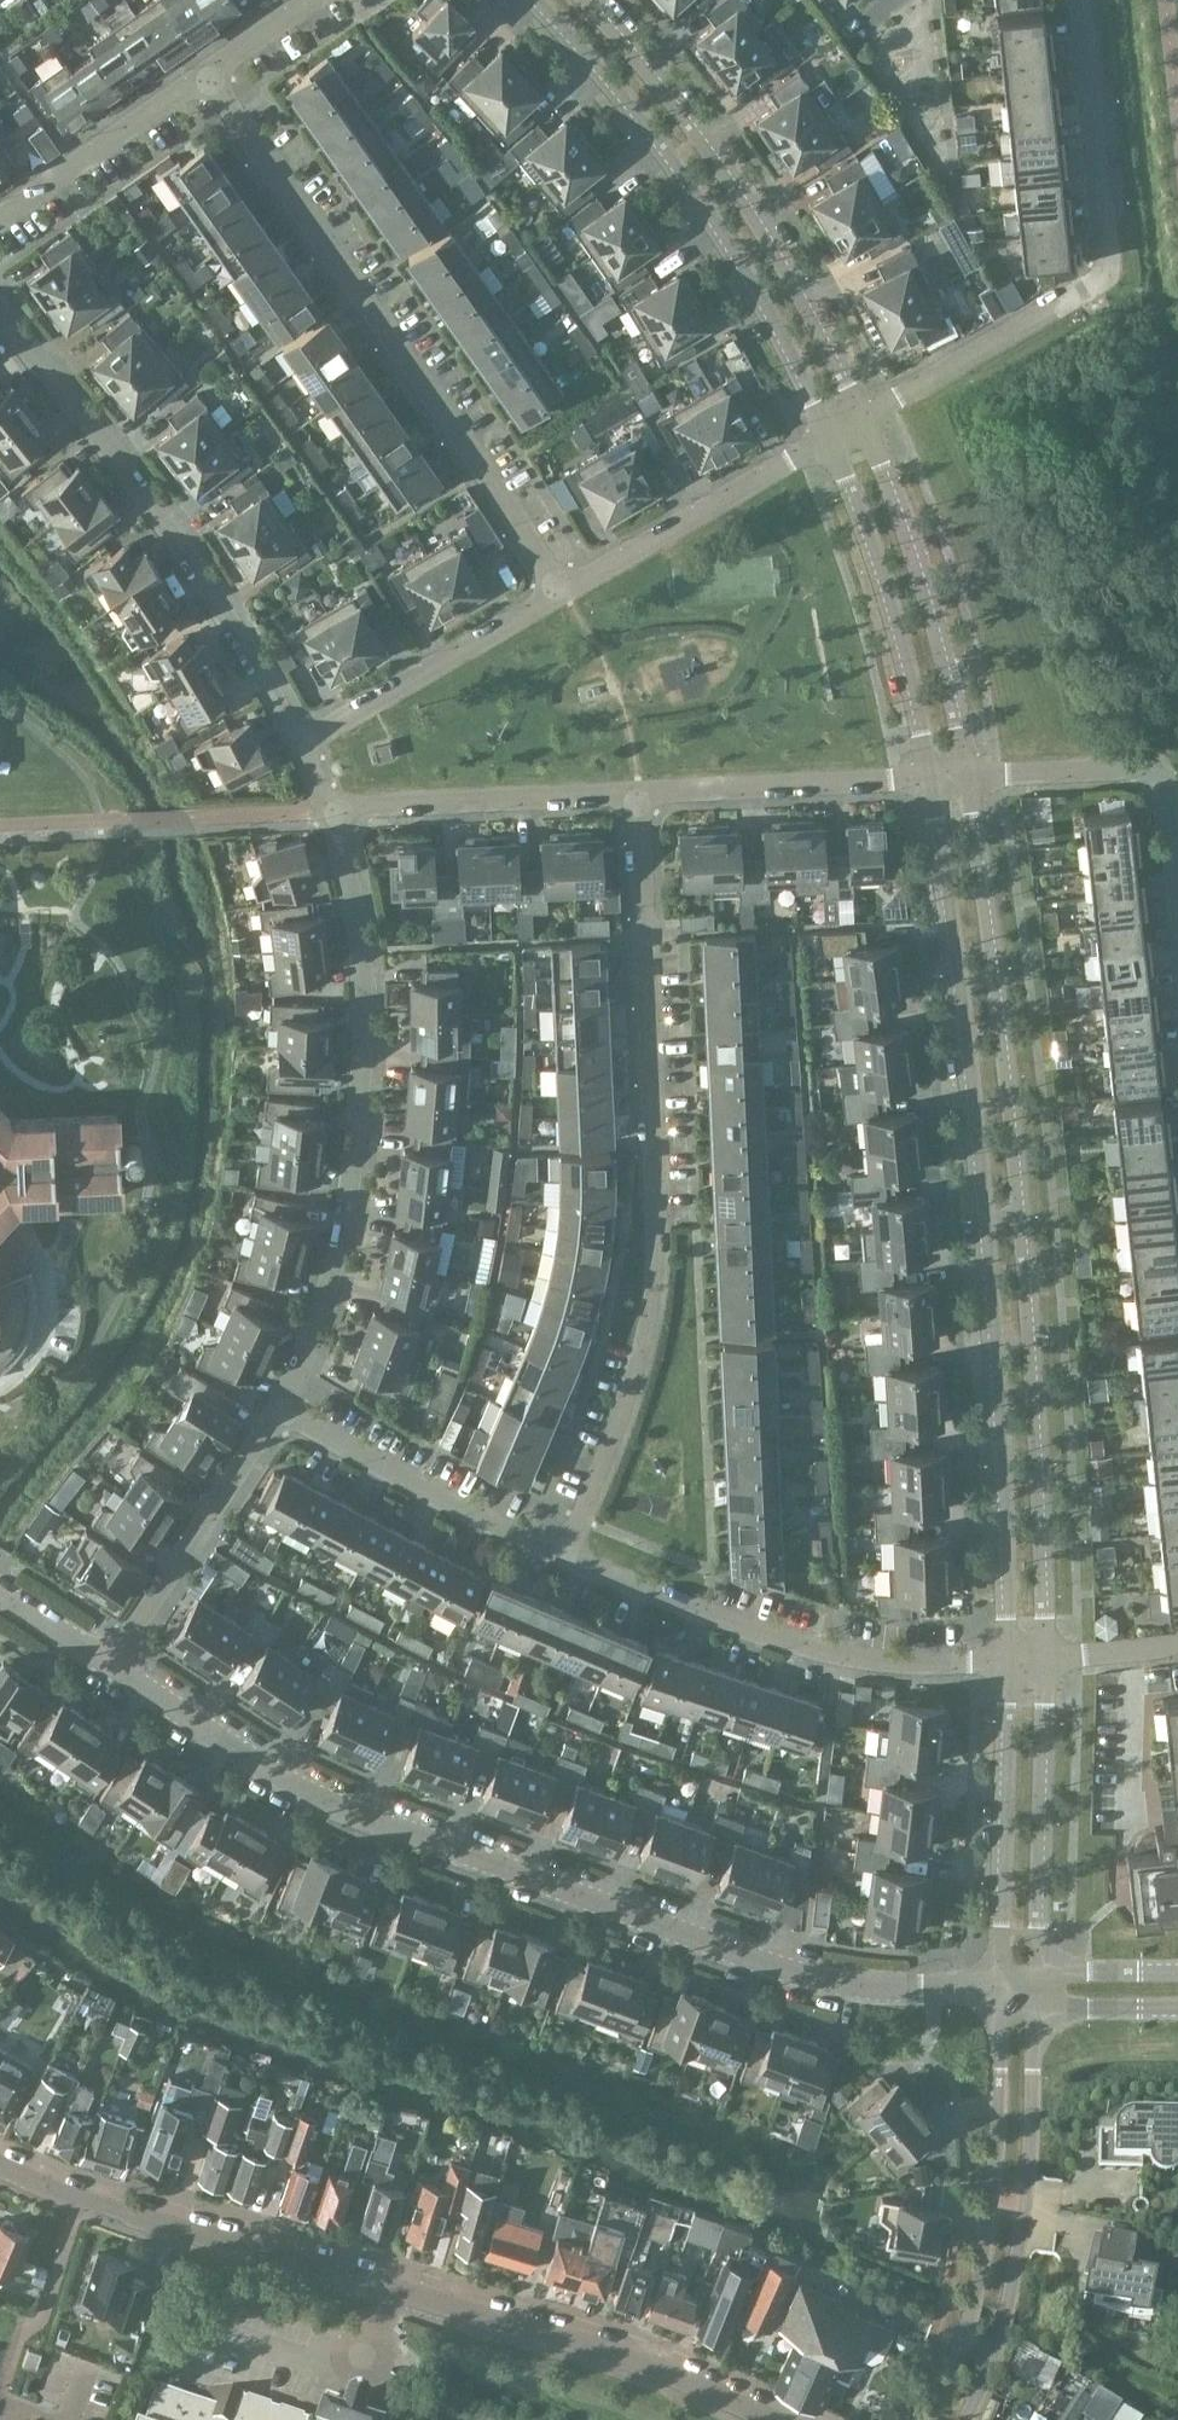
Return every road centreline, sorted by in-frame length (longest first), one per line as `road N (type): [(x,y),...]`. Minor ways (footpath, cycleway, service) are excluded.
road 1 (residential): [(933,1987),(859,1985),(753,1960),(350,1812),(112,1673)]
road 2 (unclassified): [(931,782),(990,1347),(1002,1666)]
road 3 (unclassified): [(1046,1665),(1032,1346),(969,782)]
road 4 (residential): [(774,2419),(569,2341),(107,2205),(0,2164)]
road 5 (residential): [(569,1557),(642,1350),(657,1265),(643,800)]
road 6 (residential): [(211,74),(563,589)]
road 7 (residential): [(281,1412),(353,1226),(369,1081),(365,914),(334,816)]
road 8 (residential): [(867,421),(1109,272),(1081,0)]
road 9 (unclassified): [(534,0),(690,176),(773,311),(831,443)]
road 10 (residential): [(304,741),(149,495),(0,300)]
road 11 (unclassified): [(867,421),(720,155),(589,0)]
road 12 (residential): [(569,1557),(704,1617),(842,1658),(1002,1666)]
road 13 (unclassified): [(1001,2008),(992,2229),(924,2419)]
road 14 (unclassified): [(963,2419),(1016,2280),(1035,2009)]
road 15 (unclassified): [(969,782),(941,623),(867,421)]
road 16 (unclassified): [(831,443),(896,619),(931,782)]
road 17 (residential): [(281,1412),(569,1557)]
road 18 (residential): [(1177,904),(1164,787),(1149,774),(969,782)]
road 19 (residential): [(112,1673),(281,1412)]
road 20 (residential): [(643,800),(334,816)]
road 21 (unclassified): [(1036,1973),(1046,1665)]
road 22 (unclassified): [(1002,1666),(1003,1972)]
road 23 (residential): [(563,589),(831,443)]
road 24 (residential): [(304,741),(563,589)]
road 25 (residential): [(931,782),(643,800)]
road 26 (residential): [(211,74),(0,223)]
road 27 (unclassified): [(1035,2009),(1177,2009)]
road 28 (unclassified): [(1177,1974),(1036,1973)]
road 29 (residential): [(112,1673),(0,1599)]
road 30 (residential): [(1046,1665),(1177,1644)]
road 31 (residential): [(316,0),(211,74)]

